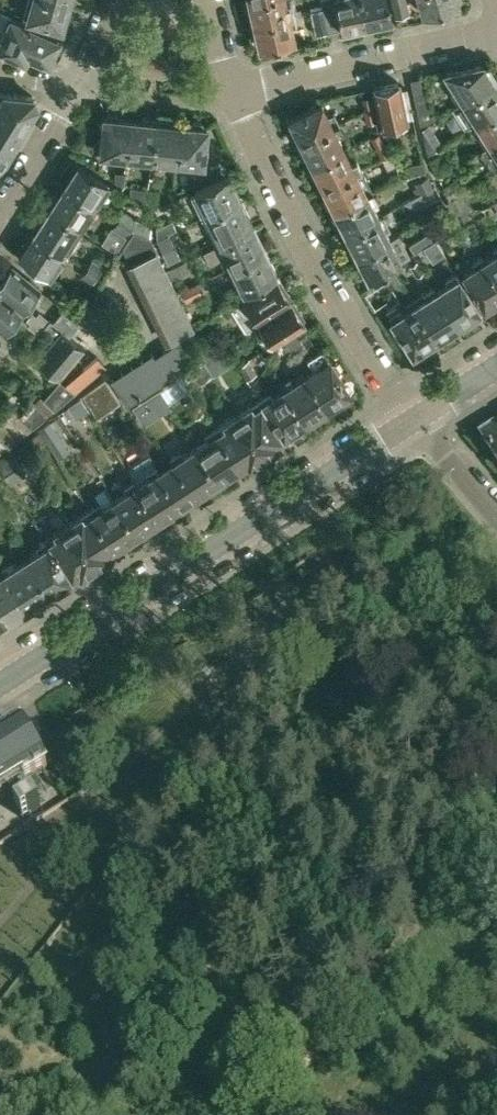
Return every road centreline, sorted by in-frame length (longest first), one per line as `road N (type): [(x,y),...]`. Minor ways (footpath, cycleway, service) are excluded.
road 1 (tertiary): [(0,687),(411,421)]
road 2 (residential): [(411,421),(319,274),(234,98)]
road 3 (residential): [(234,98),(496,28)]
road 4 (residential): [(0,210),(78,89)]
road 5 (residential): [(496,518),(411,421)]

